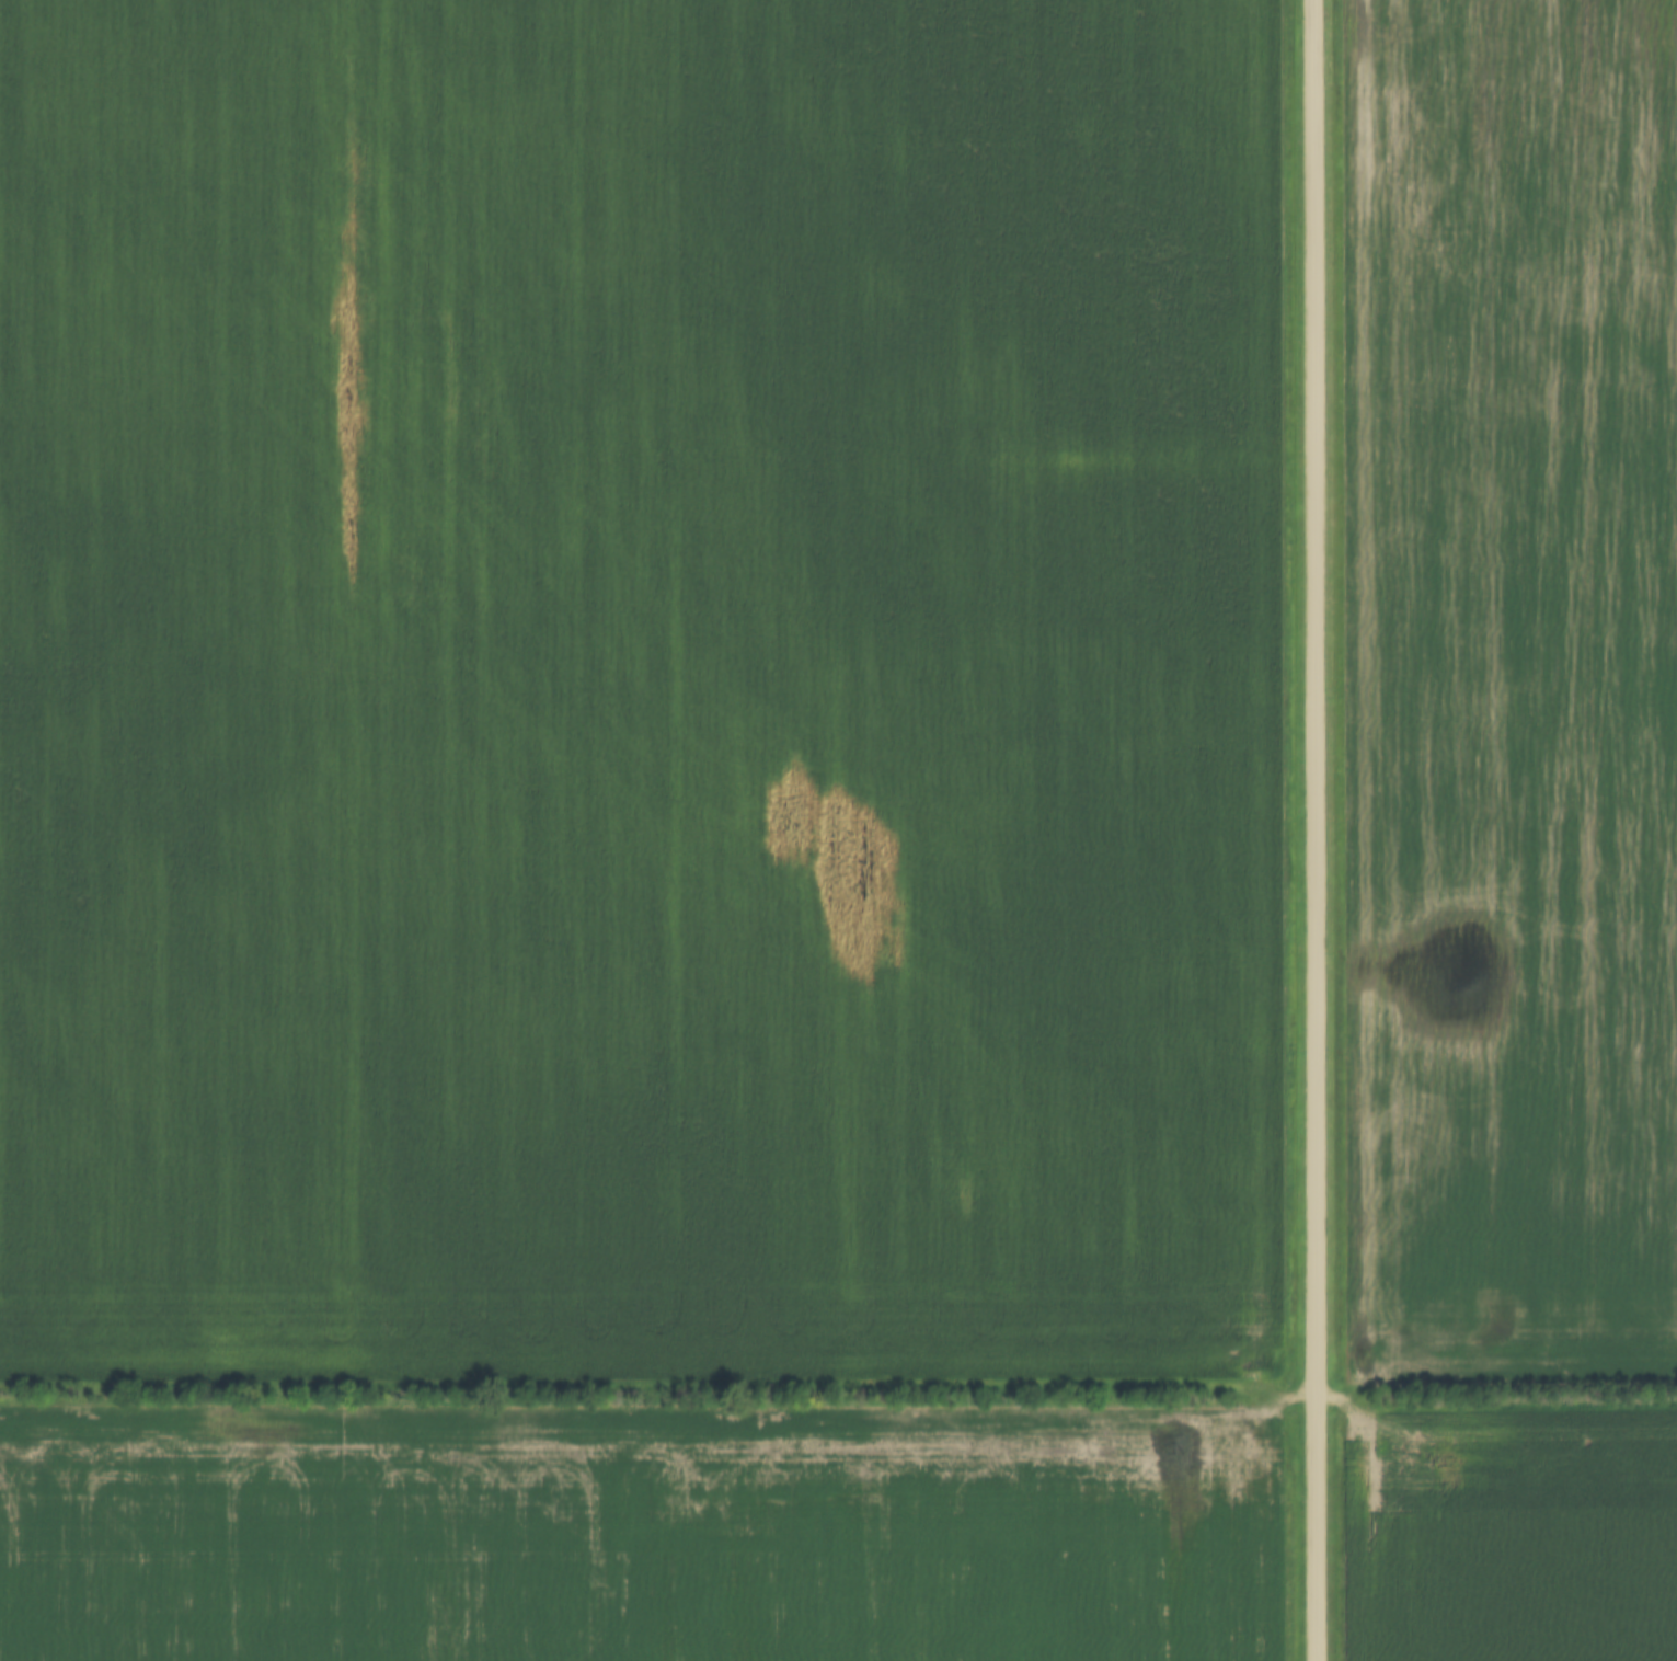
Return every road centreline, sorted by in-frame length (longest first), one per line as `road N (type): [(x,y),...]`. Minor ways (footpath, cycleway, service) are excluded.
road 1 (tertiary): [(1319,1660),(1318,0)]
road 2 (track): [(1676,1383),(1376,1391),(1349,1404),(1300,1400),(1244,1419),(1158,1421)]

